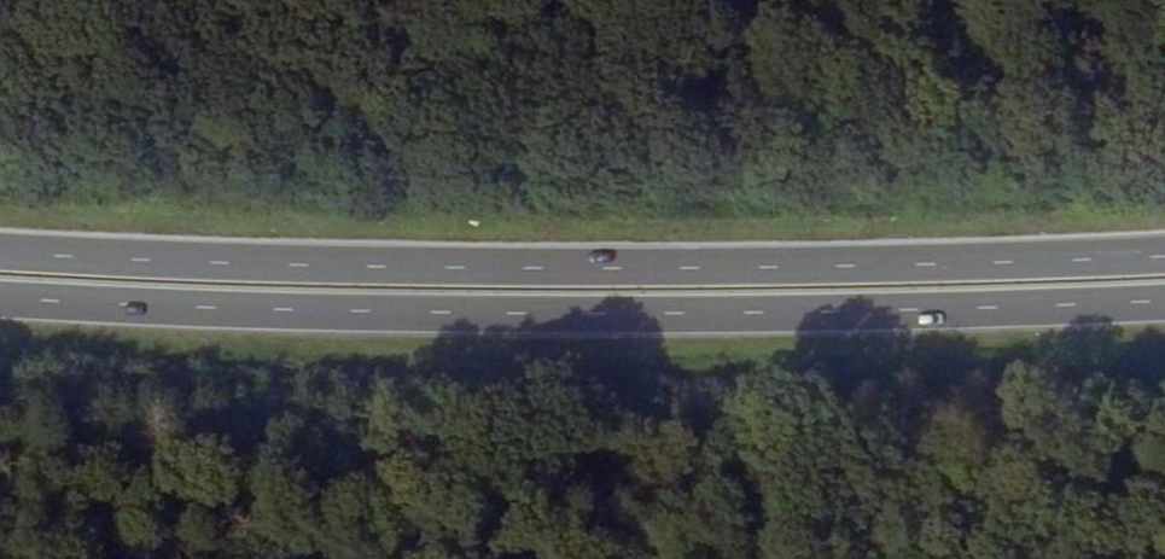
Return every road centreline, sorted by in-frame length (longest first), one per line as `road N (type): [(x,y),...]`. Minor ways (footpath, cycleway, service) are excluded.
road 1 (trunk): [(0,302),(528,319),(1164,305)]
road 2 (trunk): [(1164,258),(530,270),(0,256)]

